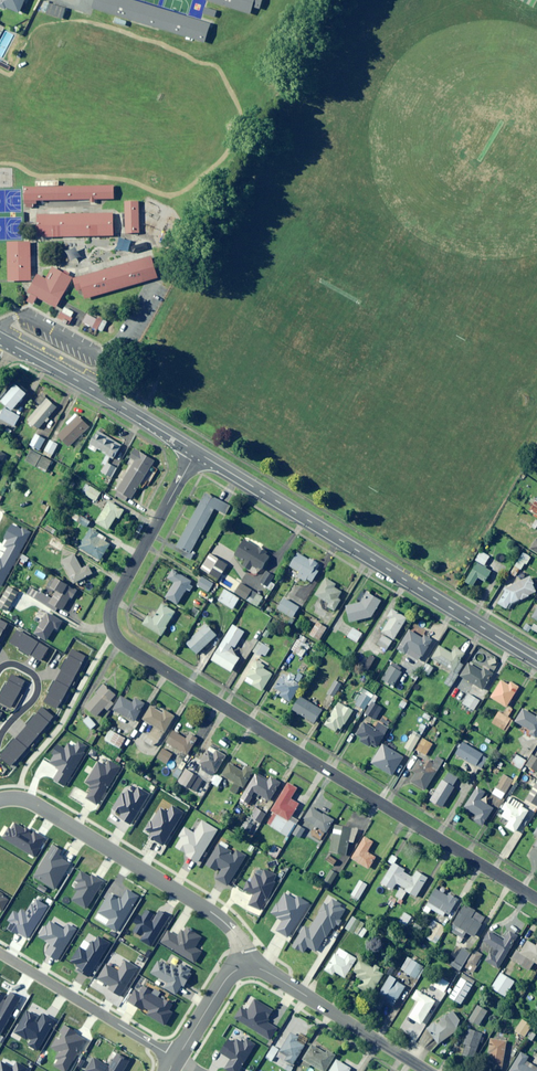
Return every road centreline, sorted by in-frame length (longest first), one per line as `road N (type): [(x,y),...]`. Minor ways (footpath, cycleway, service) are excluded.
road 1 (residential): [(536,897),(113,635),(110,610),(197,451)]
road 2 (tertiary): [(536,661),(197,451)]
road 3 (residential): [(0,801),(30,800),(210,912),(231,928),(249,964)]
road 4 (tertiary): [(197,451),(7,341)]
road 5 (residential): [(249,964),(430,1070)]
road 6 (residential): [(176,1059),(0,953)]
road 7 (residential): [(249,964),(228,977),(176,1059)]

